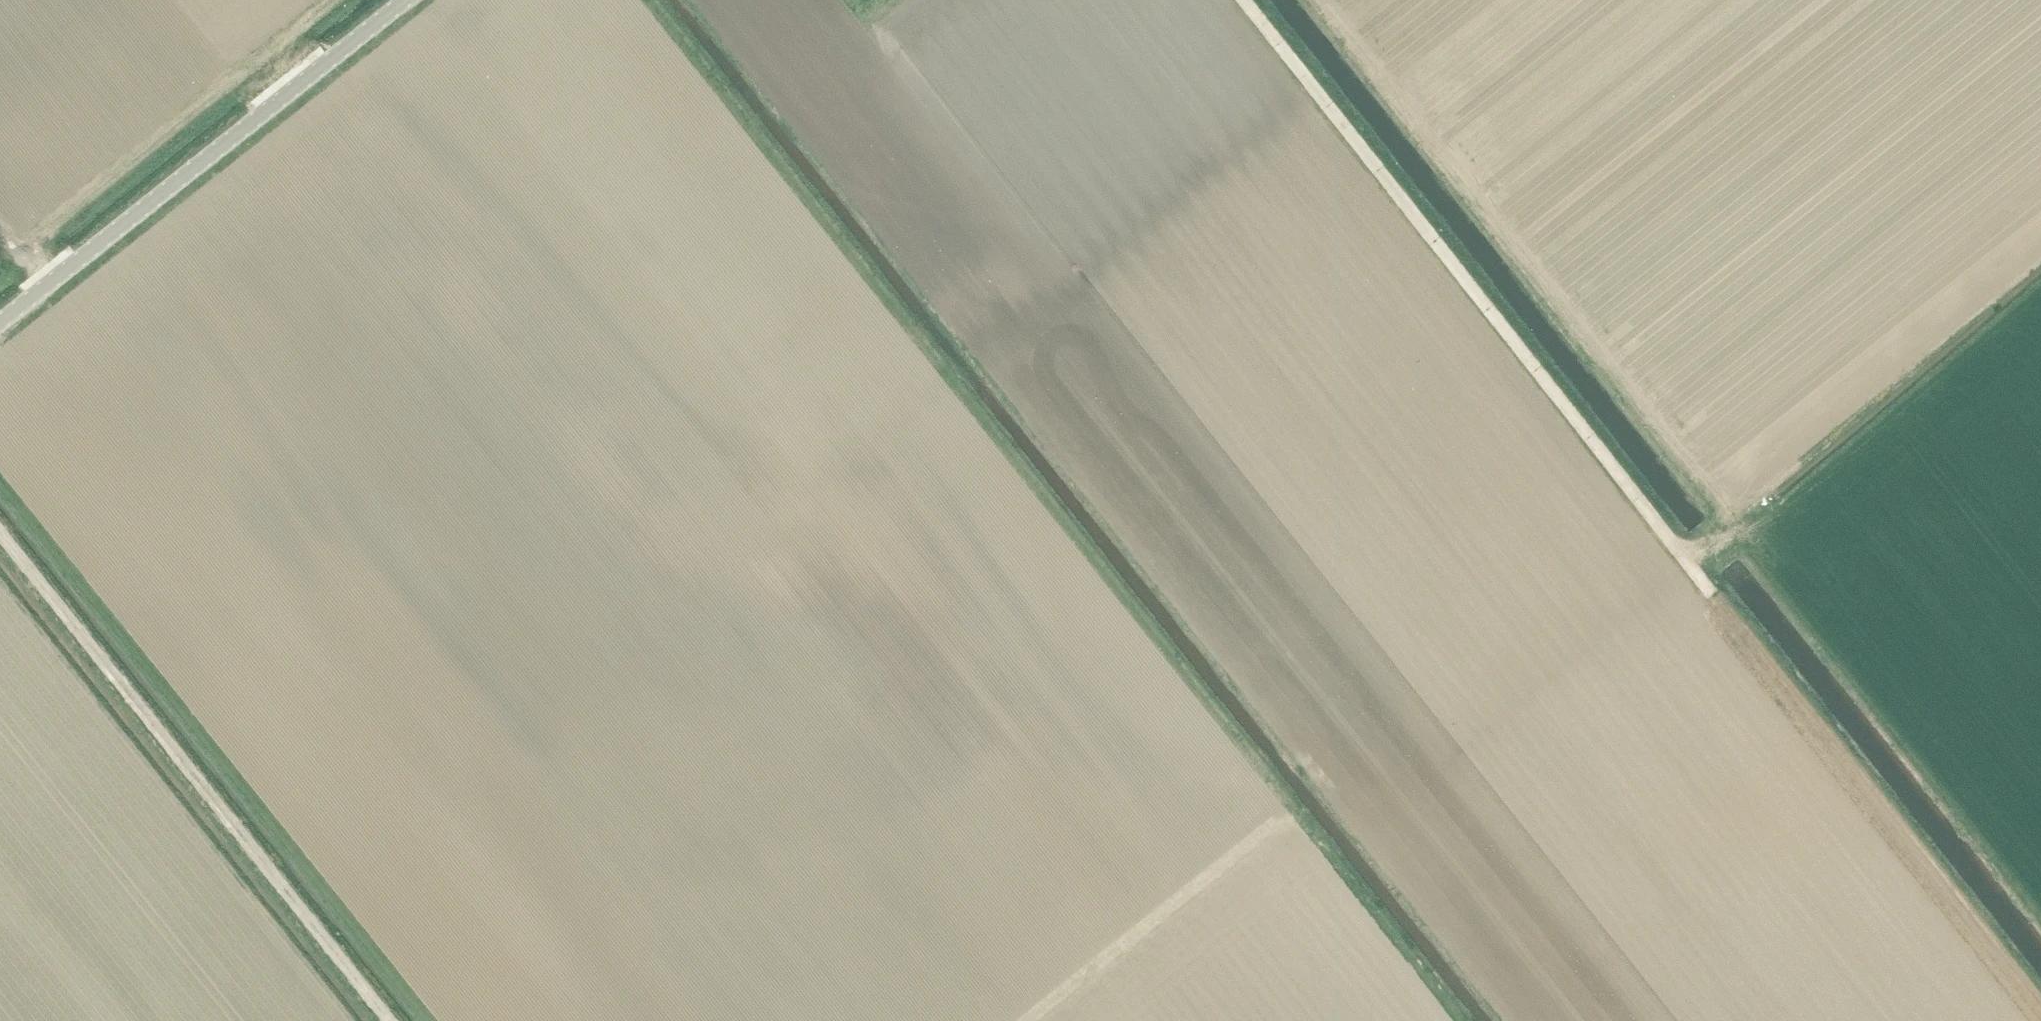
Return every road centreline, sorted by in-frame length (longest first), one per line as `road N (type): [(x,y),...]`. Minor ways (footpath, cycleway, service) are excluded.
road 1 (track): [(390,1020),(0,533)]
road 2 (unclassified): [(0,325),(408,0)]

